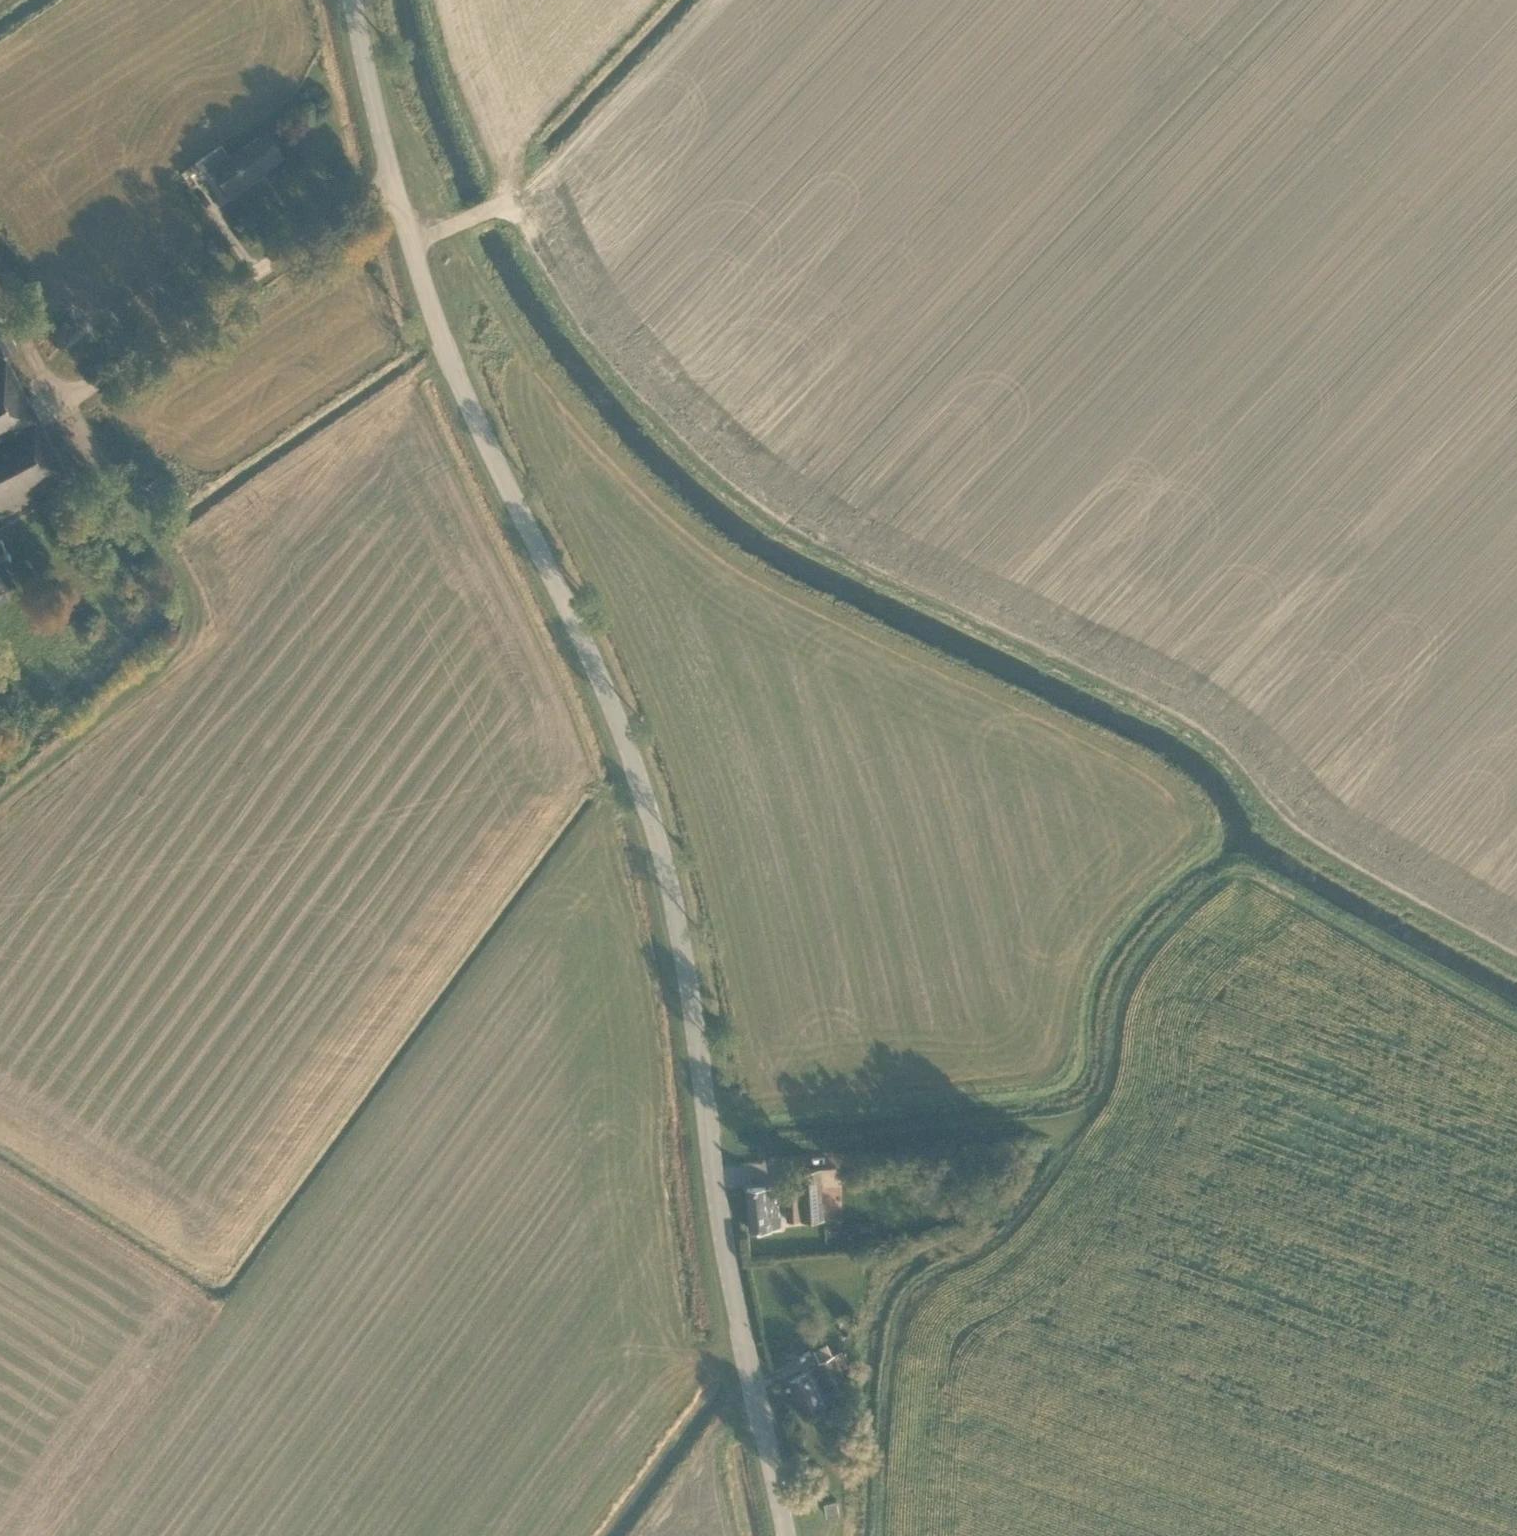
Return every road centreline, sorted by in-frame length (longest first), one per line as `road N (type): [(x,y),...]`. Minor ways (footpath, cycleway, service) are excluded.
road 1 (tertiary): [(786,1535),(738,1325),(681,931),(656,829),(596,669),(485,440),(431,304),(352,0)]

